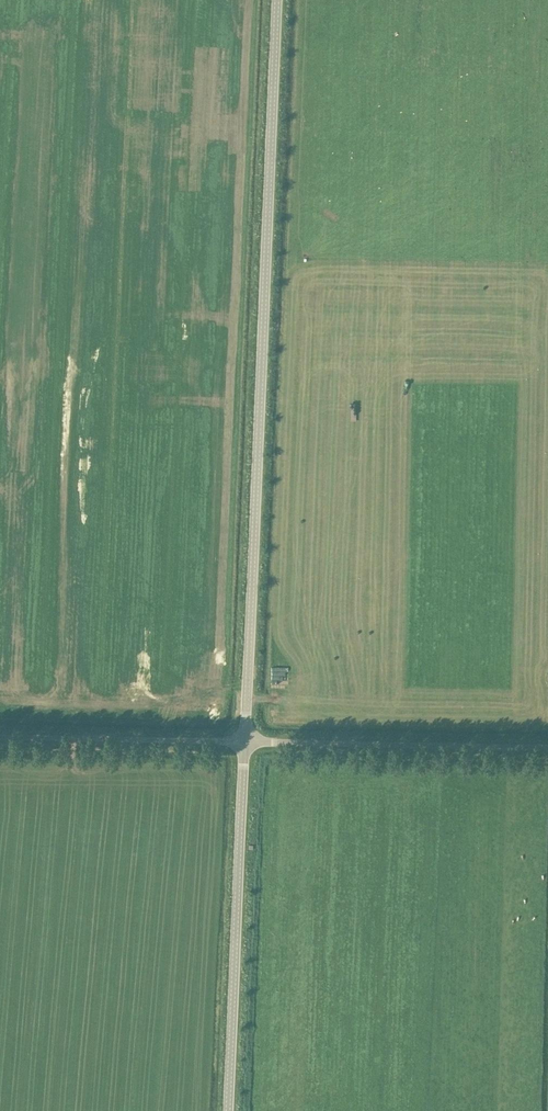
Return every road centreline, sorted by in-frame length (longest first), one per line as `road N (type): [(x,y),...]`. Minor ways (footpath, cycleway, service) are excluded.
road 1 (unclassified): [(245,742),(278,0)]
road 2 (unclassified): [(230,1110),(245,742)]
road 3 (unclassified): [(547,747),(245,742)]
road 4 (unclassified): [(245,742),(0,737)]

